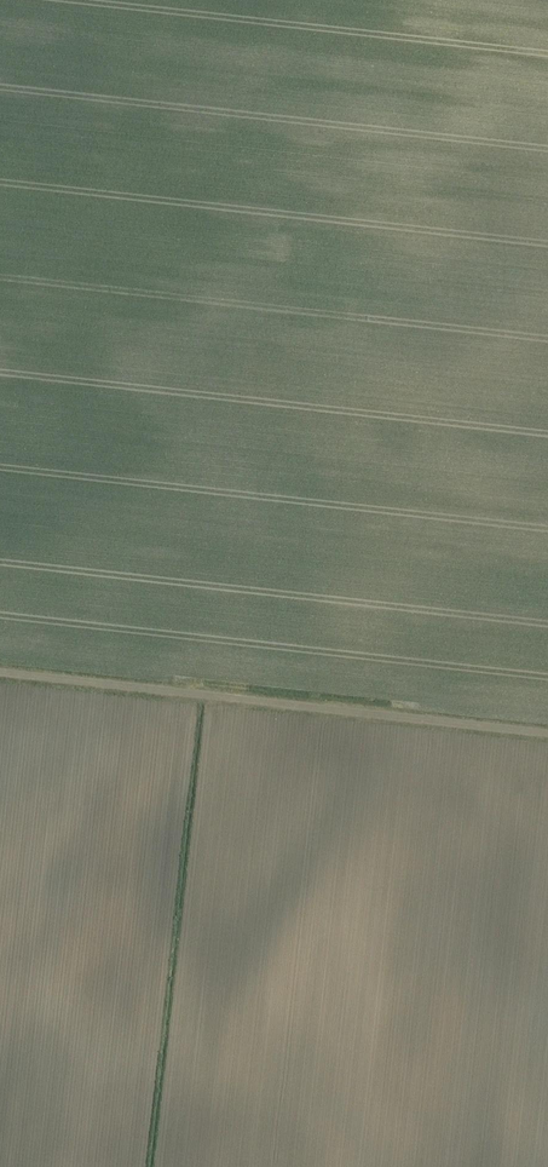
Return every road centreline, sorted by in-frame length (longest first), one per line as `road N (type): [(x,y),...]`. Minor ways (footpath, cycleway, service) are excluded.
road 1 (unclassified): [(547,733),(0,671)]

